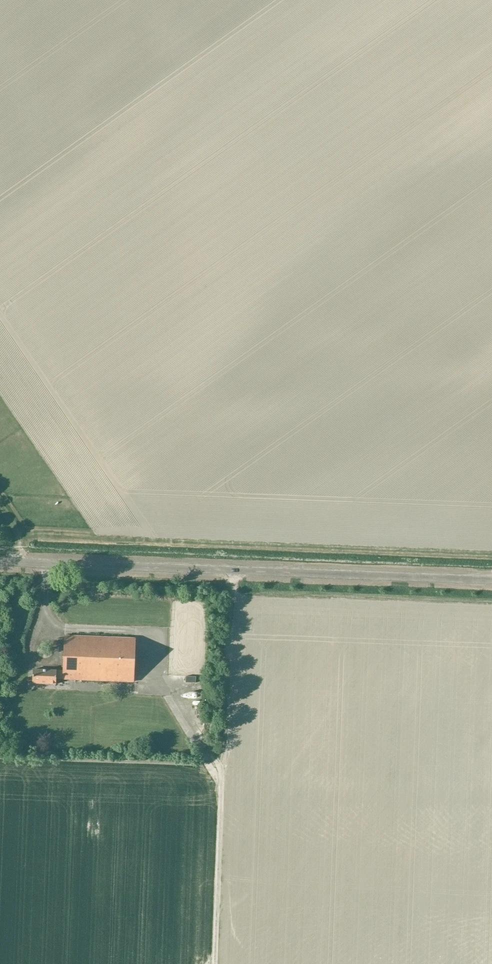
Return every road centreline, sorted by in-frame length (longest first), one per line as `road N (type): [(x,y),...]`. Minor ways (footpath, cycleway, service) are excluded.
road 1 (unclassified): [(491,582),(0,563)]

